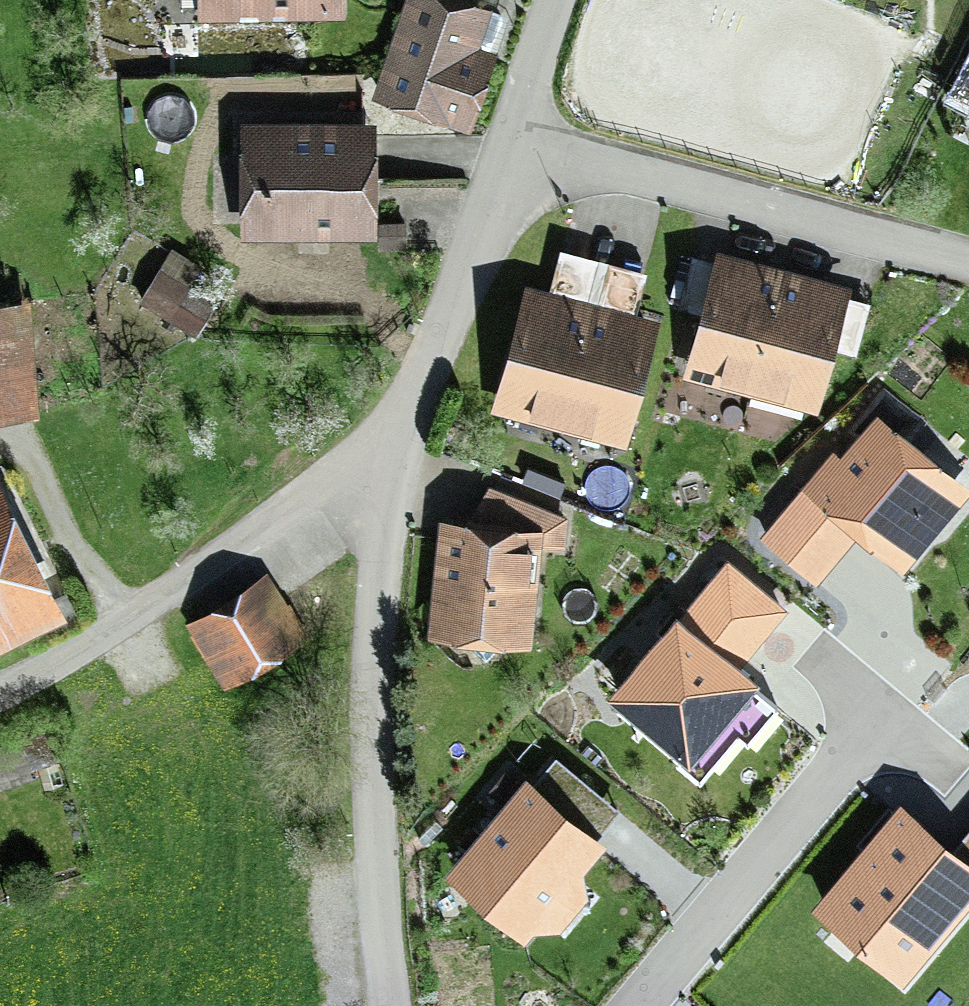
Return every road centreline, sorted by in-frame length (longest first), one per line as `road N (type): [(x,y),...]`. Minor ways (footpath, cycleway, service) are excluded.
road 1 (residential): [(401,471),(377,554),(369,733),(385,1005)]
road 2 (residential): [(968,266),(509,144)]
road 3 (residential): [(401,471),(347,474),(298,494),(119,623),(0,690)]
road 4 (residential): [(656,1005),(901,723)]
road 5 (residential): [(509,144),(401,471)]
road 6 (residential): [(556,0),(509,144)]

